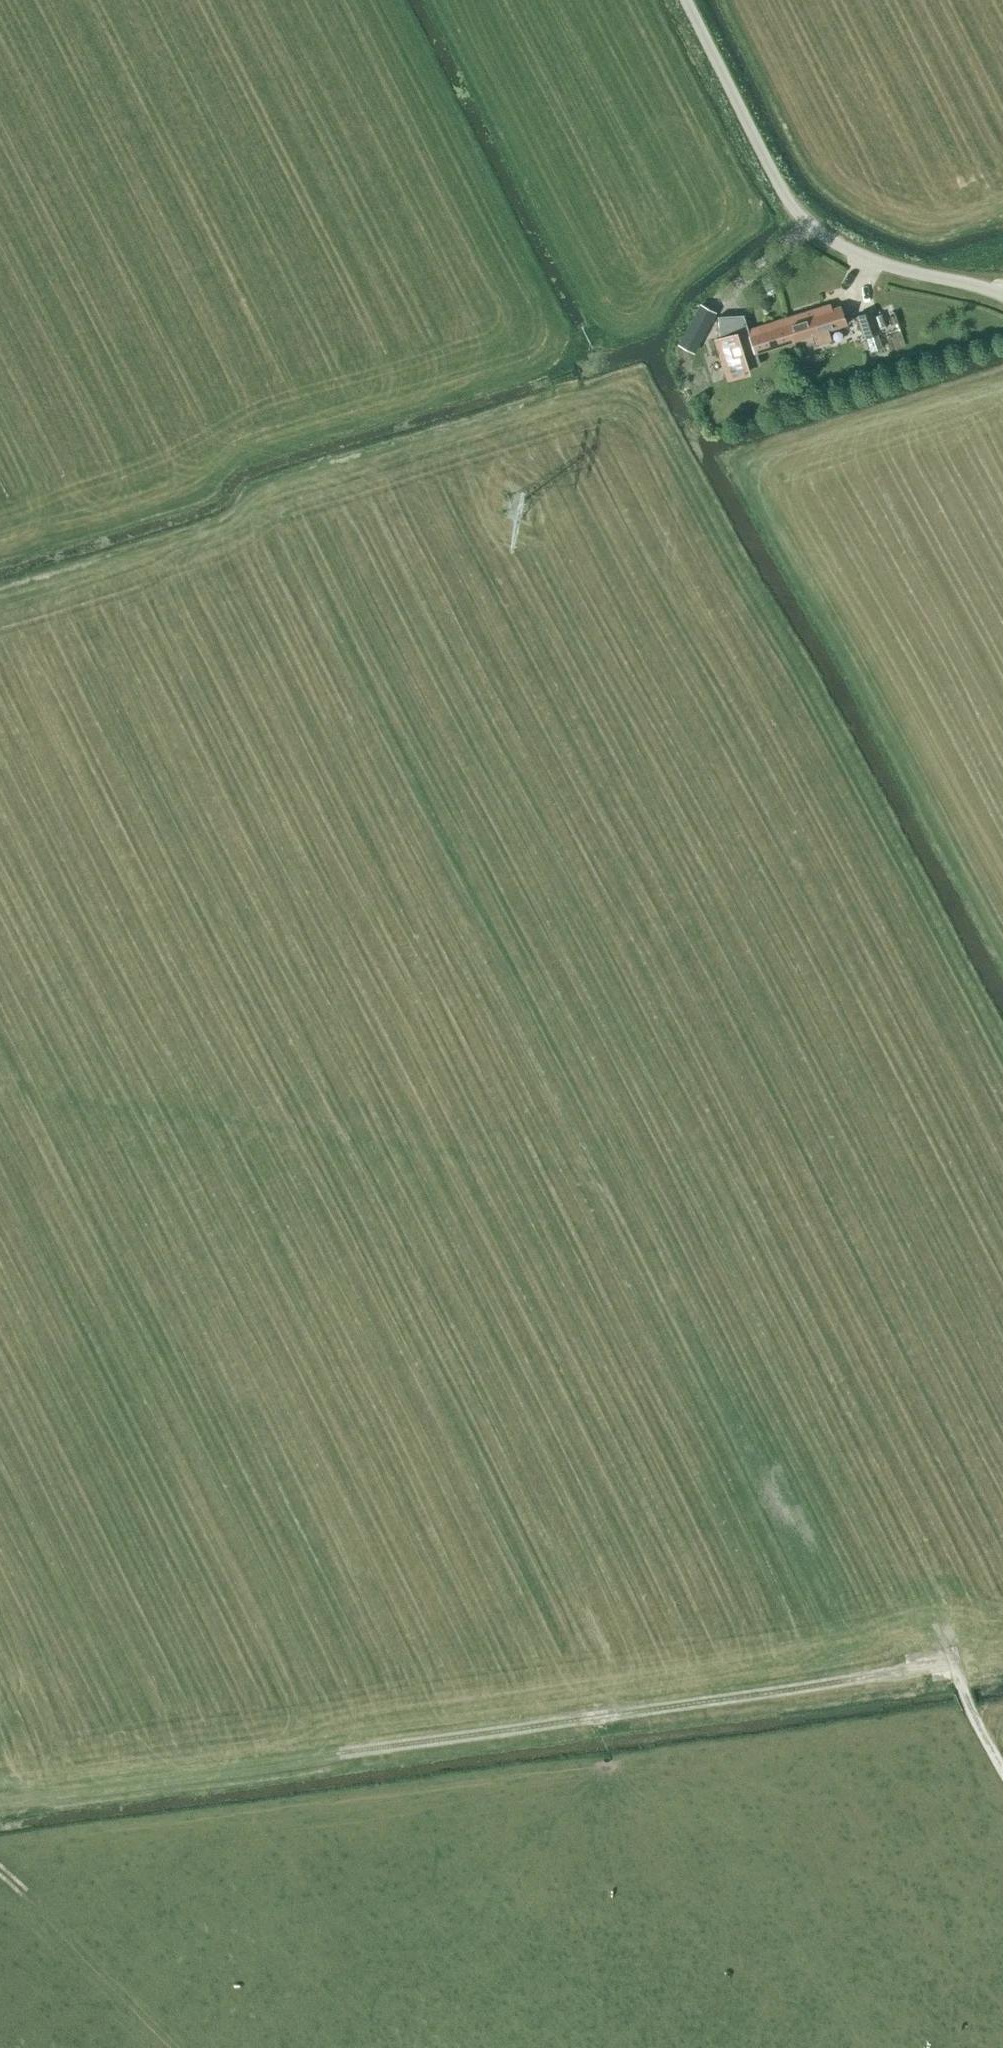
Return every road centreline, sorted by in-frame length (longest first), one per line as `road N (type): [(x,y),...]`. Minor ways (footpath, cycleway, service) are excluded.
road 1 (track): [(1002,1769),(955,1663),(0,1800)]
road 2 (unclassified): [(1002,295),(859,255),(801,217),(686,0)]

